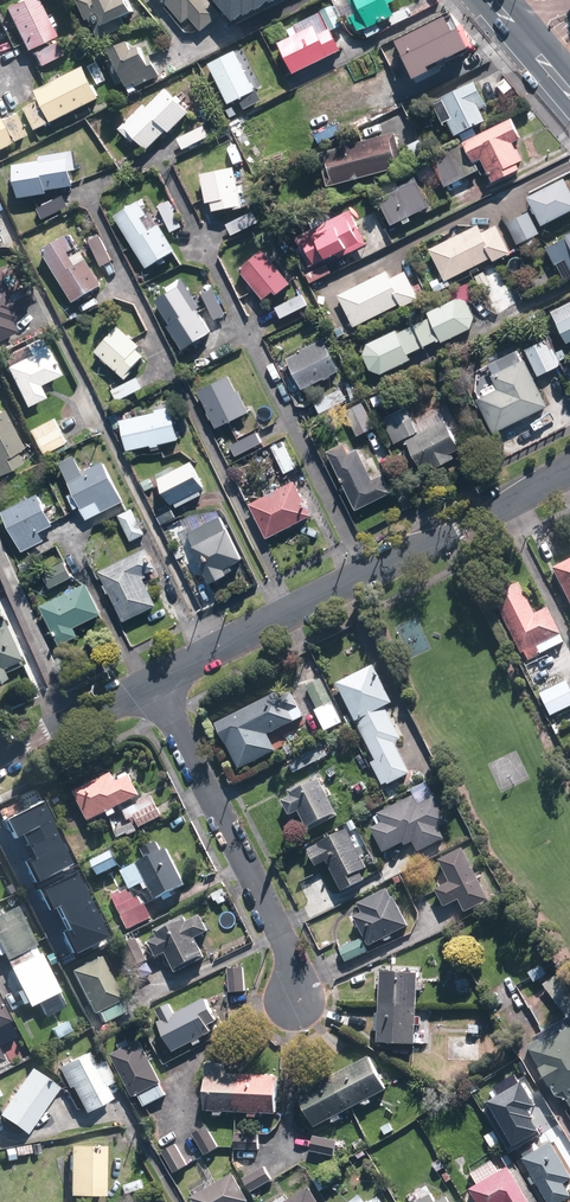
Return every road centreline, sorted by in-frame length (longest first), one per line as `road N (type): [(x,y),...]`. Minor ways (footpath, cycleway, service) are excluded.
road 1 (residential): [(151,683),(569,472)]
road 2 (residential): [(296,1001),(284,936),(151,683)]
road 3 (residential): [(0,758),(151,683)]

